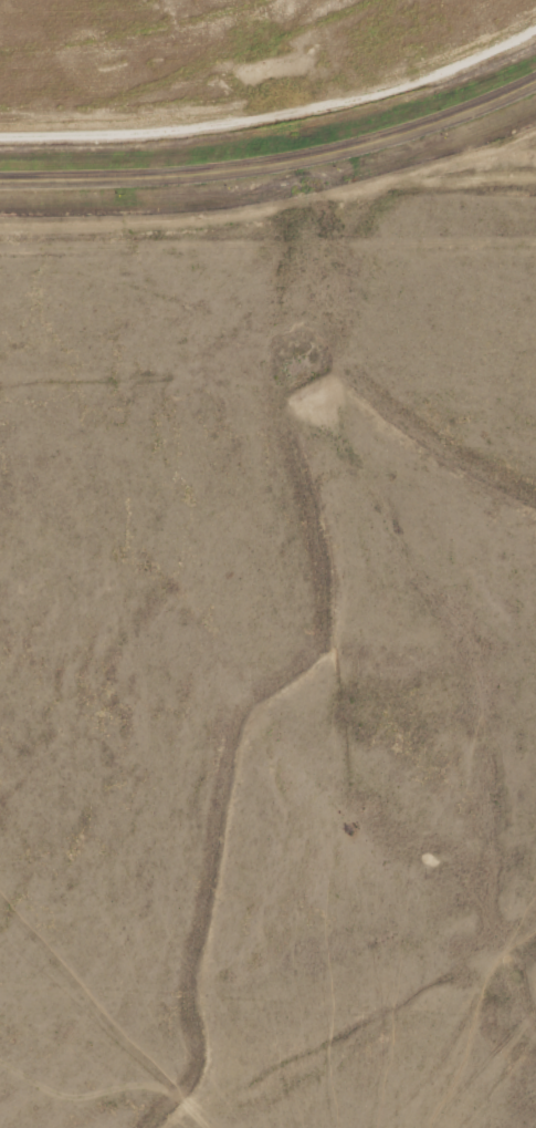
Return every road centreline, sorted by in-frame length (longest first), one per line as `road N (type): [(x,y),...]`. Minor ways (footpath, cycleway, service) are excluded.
road 1 (secondary): [(0,179),(248,174),(382,143),(535,84)]

